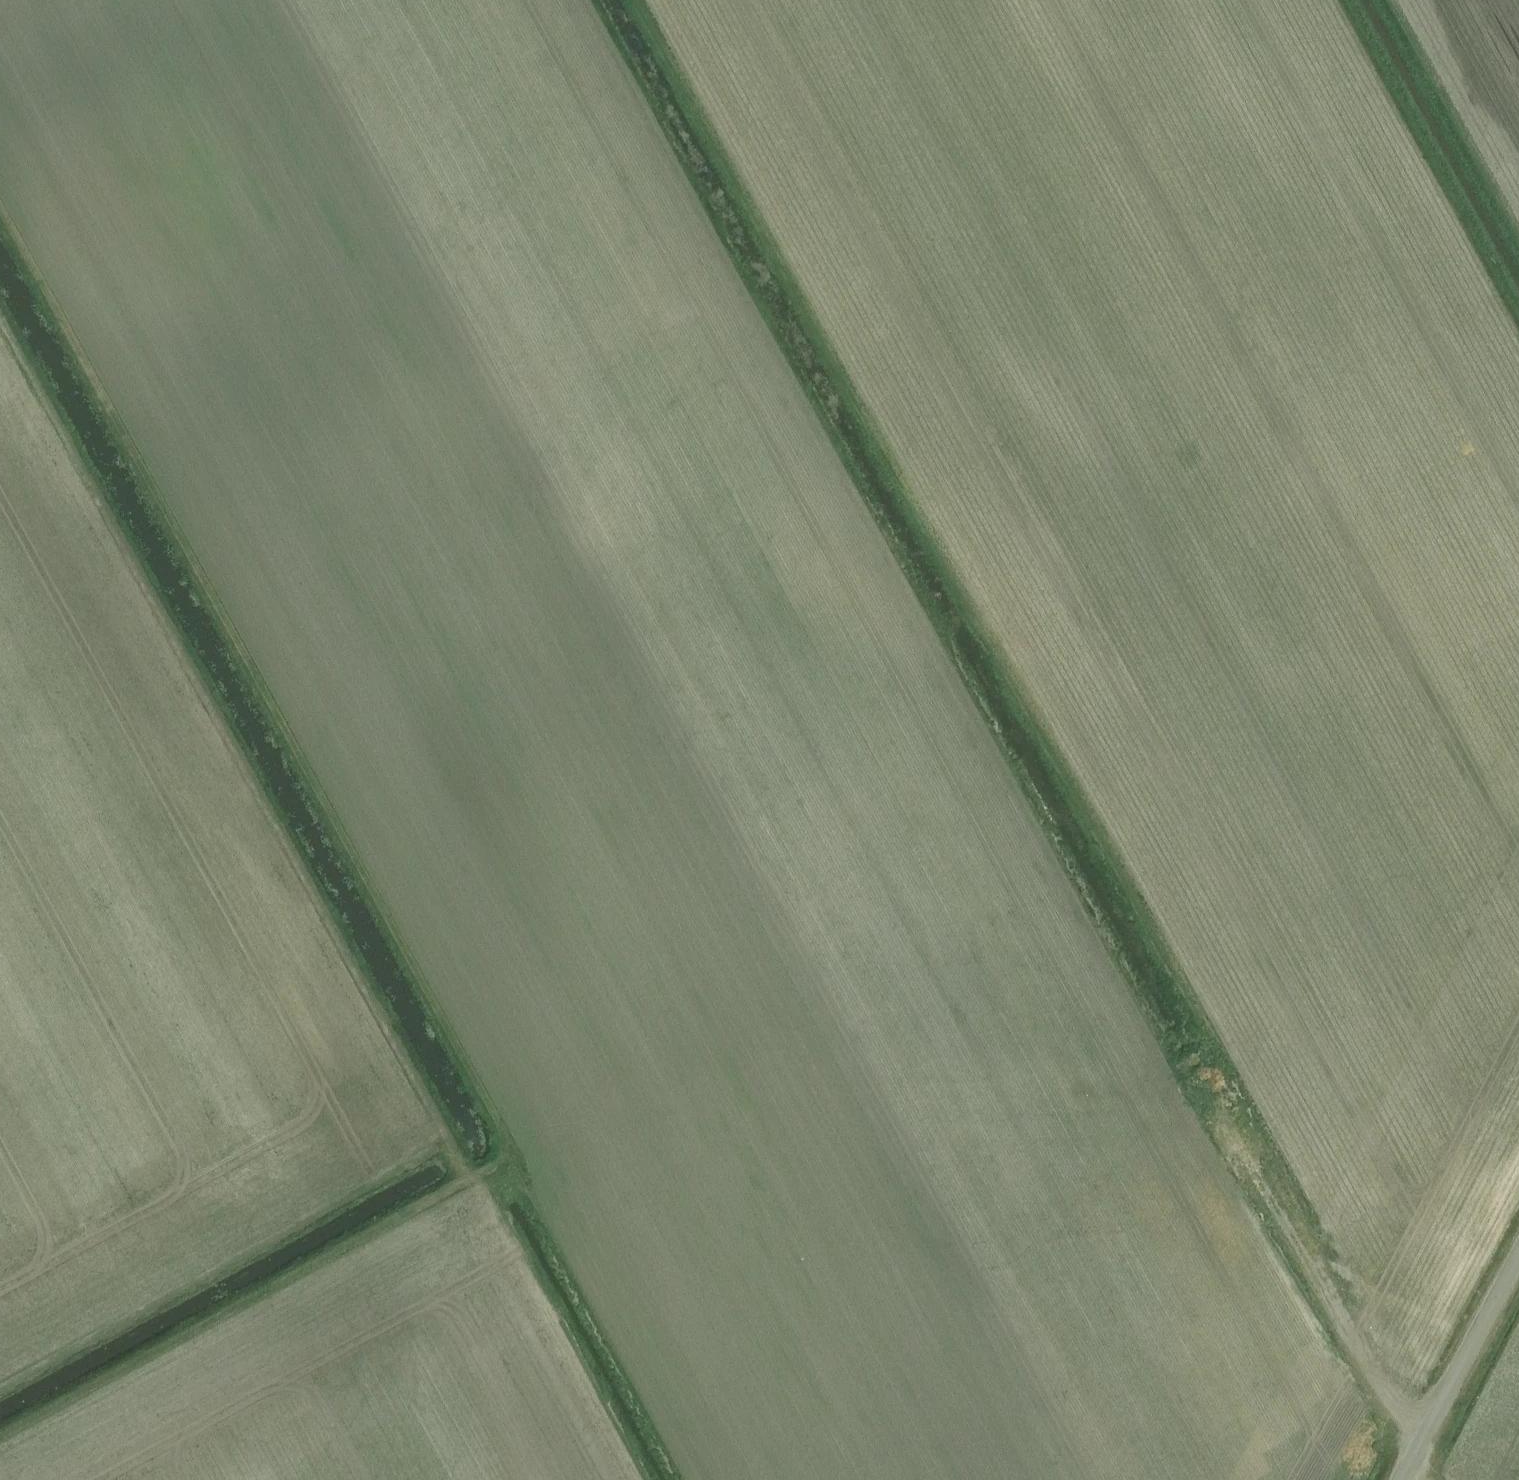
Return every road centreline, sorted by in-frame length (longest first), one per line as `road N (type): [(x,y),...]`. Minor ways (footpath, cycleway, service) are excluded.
road 1 (unclassified): [(1392,1479),(1518,1243)]

